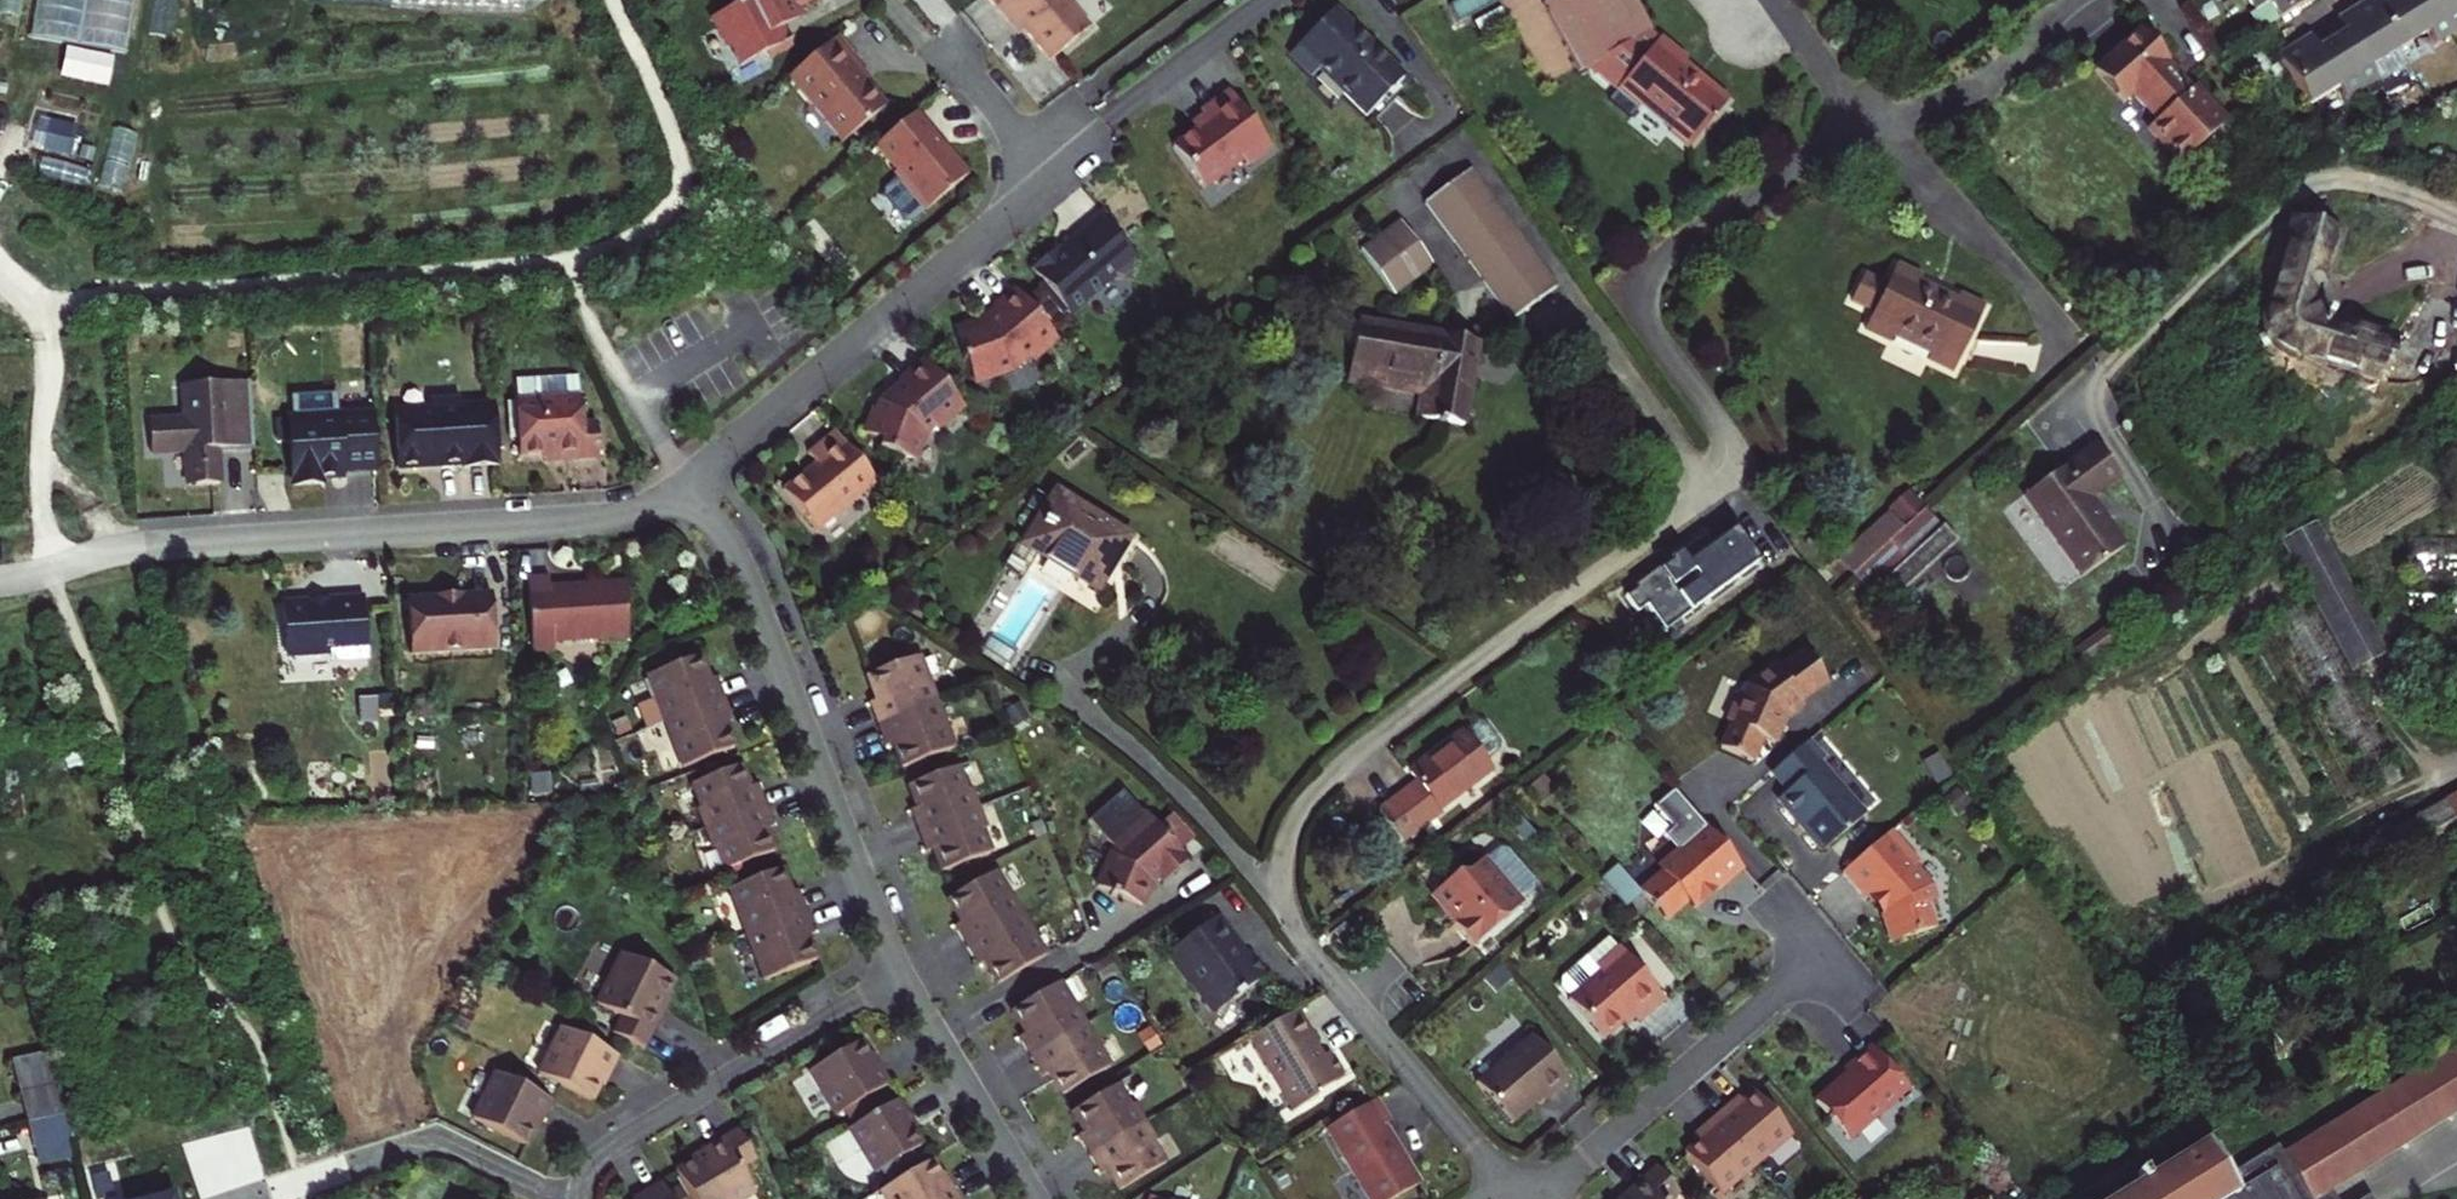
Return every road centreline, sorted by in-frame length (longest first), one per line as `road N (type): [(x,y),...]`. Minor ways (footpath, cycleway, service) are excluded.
road 1 (residential): [(1525,1190),(1467,1143),(1297,938),(1280,906),(1279,872),(1300,811),(1333,774),(1724,482),(1732,464),(1728,442),(1642,323),(1647,290),(1660,262),(1863,127),(1774,0)]
road 2 (residential): [(0,580),(164,546),(593,521),(659,503),(686,485)]
road 3 (residential): [(686,485),(1051,174),(936,44)]
road 4 (residential): [(904,976),(760,610),(686,485)]
road 5 (residential): [(579,1198),(599,1155),(904,976)]
road 6 (residential): [(1525,1190),(1573,1168),(1822,954)]
road 7 (residential): [(1036,1198),(904,976)]

